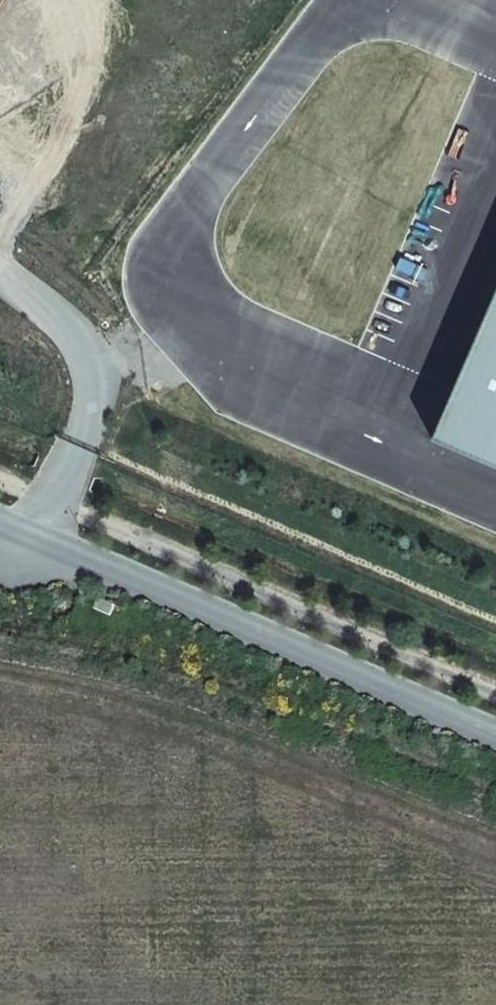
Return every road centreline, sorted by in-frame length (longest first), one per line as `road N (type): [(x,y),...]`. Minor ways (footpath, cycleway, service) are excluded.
road 1 (unclassified): [(43,540),(495,735)]
road 2 (unclassified): [(43,540),(97,406),(96,368),(39,295),(0,268)]

